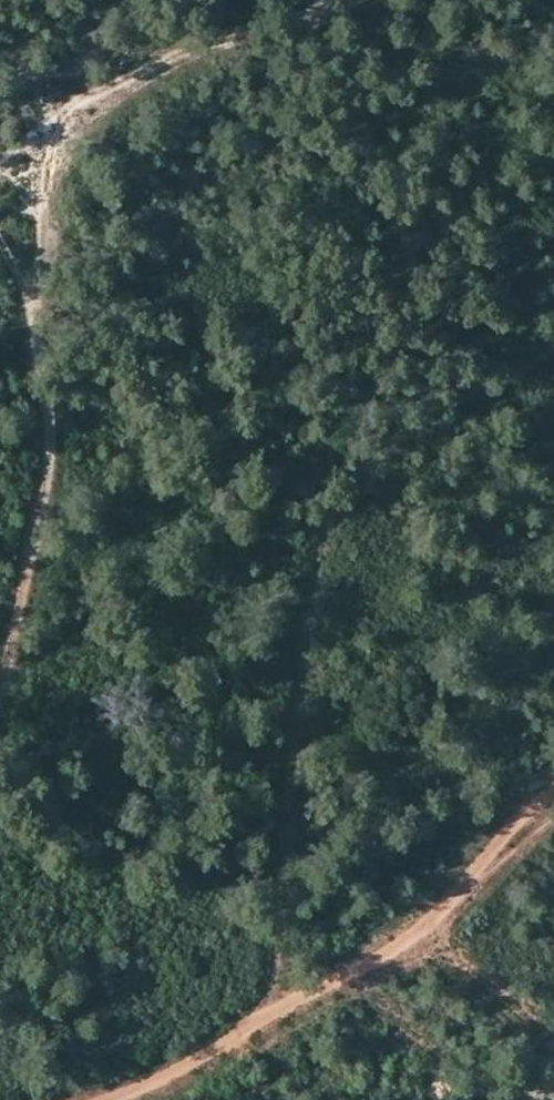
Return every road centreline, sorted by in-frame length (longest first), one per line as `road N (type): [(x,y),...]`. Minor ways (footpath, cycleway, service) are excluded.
road 1 (track): [(553,793),(407,943),(112,1099)]
road 2 (track): [(43,321),(61,128),(221,34),(298,0)]
road 3 (track): [(0,714),(54,477),(43,321)]

